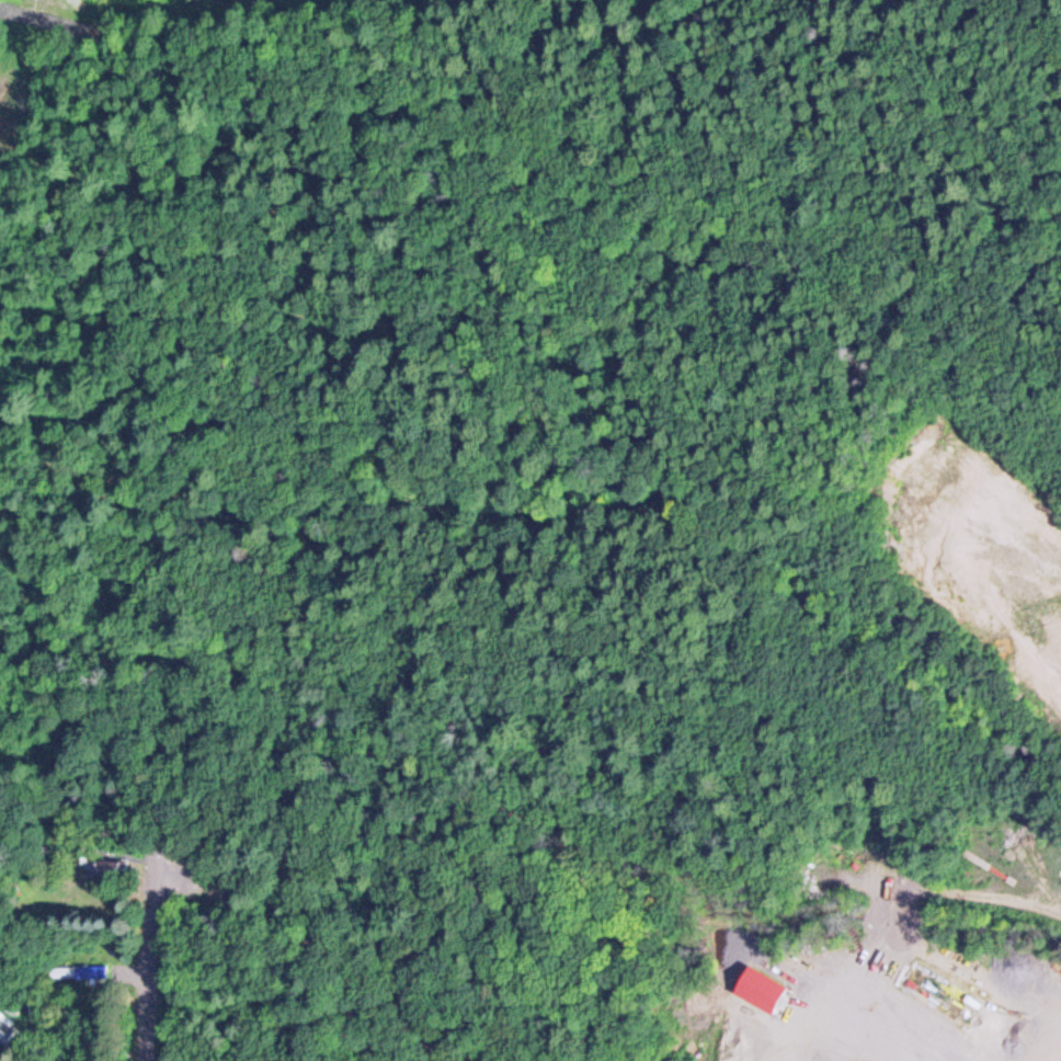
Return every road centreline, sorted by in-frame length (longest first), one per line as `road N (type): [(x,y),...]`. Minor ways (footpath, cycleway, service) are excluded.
road 1 (residential): [(148,1060),(151,919),(167,847)]

